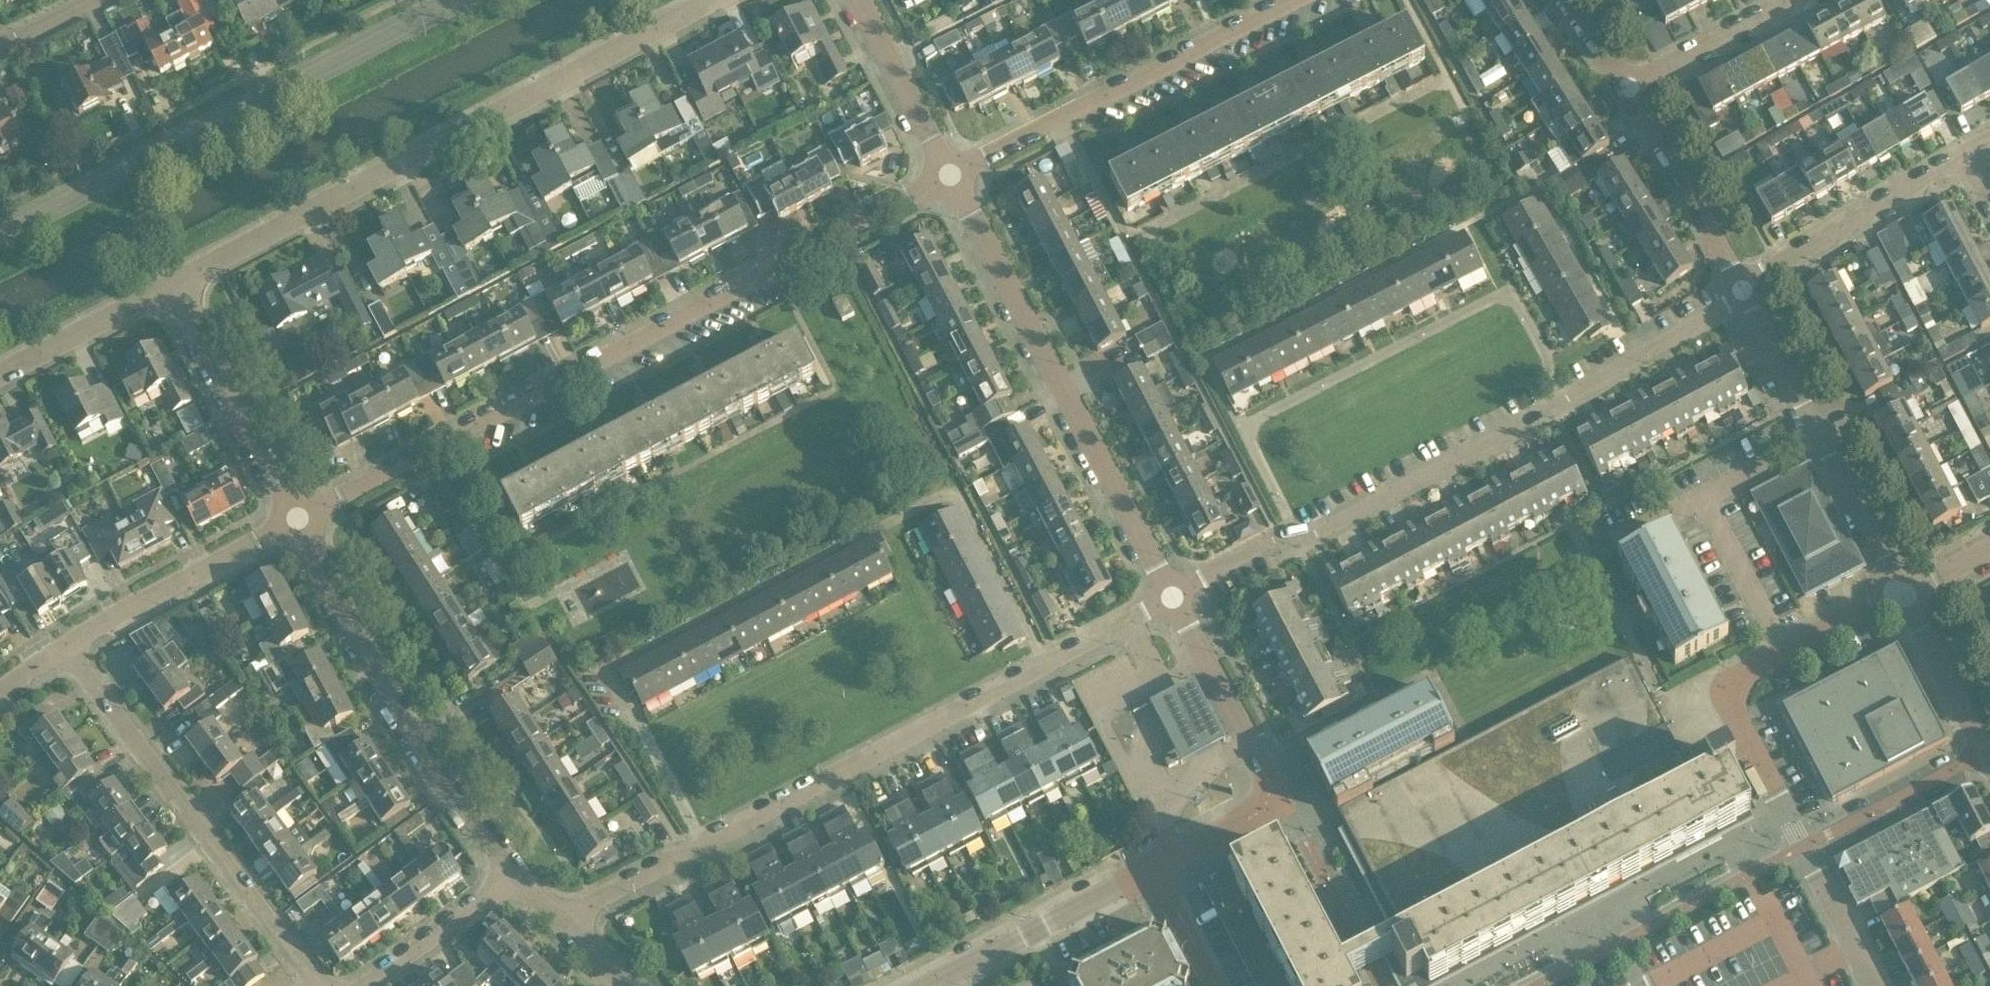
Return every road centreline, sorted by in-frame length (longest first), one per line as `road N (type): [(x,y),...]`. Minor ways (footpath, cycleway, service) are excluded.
road 1 (residential): [(296,518),(954,177)]
road 2 (residential): [(563,924),(1177,598)]
road 3 (residential): [(1177,598),(1566,398),(1743,292)]
road 4 (residential): [(174,286),(710,0)]
road 5 (tertiary): [(0,230),(447,0)]
road 6 (residential): [(1177,598),(954,177)]
road 7 (residential): [(325,985),(306,973),(69,648)]
road 8 (residential): [(518,878),(472,824),(374,667),(296,518)]
road 9 (residential): [(954,177),(1294,0)]
road 10 (residential): [(1803,846),(1728,702),(1729,686),(1902,594)]
road 11 (residential): [(1152,866),(1282,798),(1177,598)]
road 12 (residential): [(1902,594),(1743,292)]
road 13 (residential): [(1743,292),(1971,157)]
road 14 (residential): [(296,518),(174,286)]
road 15 (residential): [(69,648),(186,574),(296,518)]
road 16 (residential): [(1743,292),(1625,86)]
road 17 (residential): [(1803,846),(1989,751)]
road 18 (residential): [(954,177),(860,0)]
road 19 (residential): [(0,377),(174,286)]
road 20 (residential): [(518,878),(362,985)]
road 21 (residential): [(1625,86),(1784,0)]
road 22 (residential): [(1989,751),(1902,594)]
road 23 (residential): [(1879,985),(1803,846)]
road 24 (residential): [(1032,930),(1152,866)]
road 25 (residential): [(1214,985),(1152,866)]

